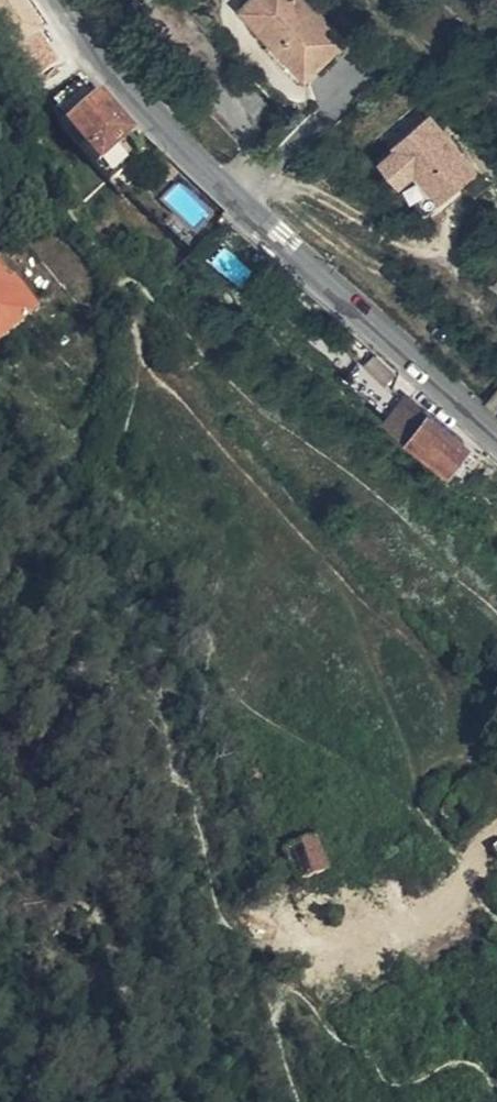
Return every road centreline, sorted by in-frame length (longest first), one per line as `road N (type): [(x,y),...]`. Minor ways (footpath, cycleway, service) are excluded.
road 1 (tertiary): [(496,430),(150,114),(69,0)]

